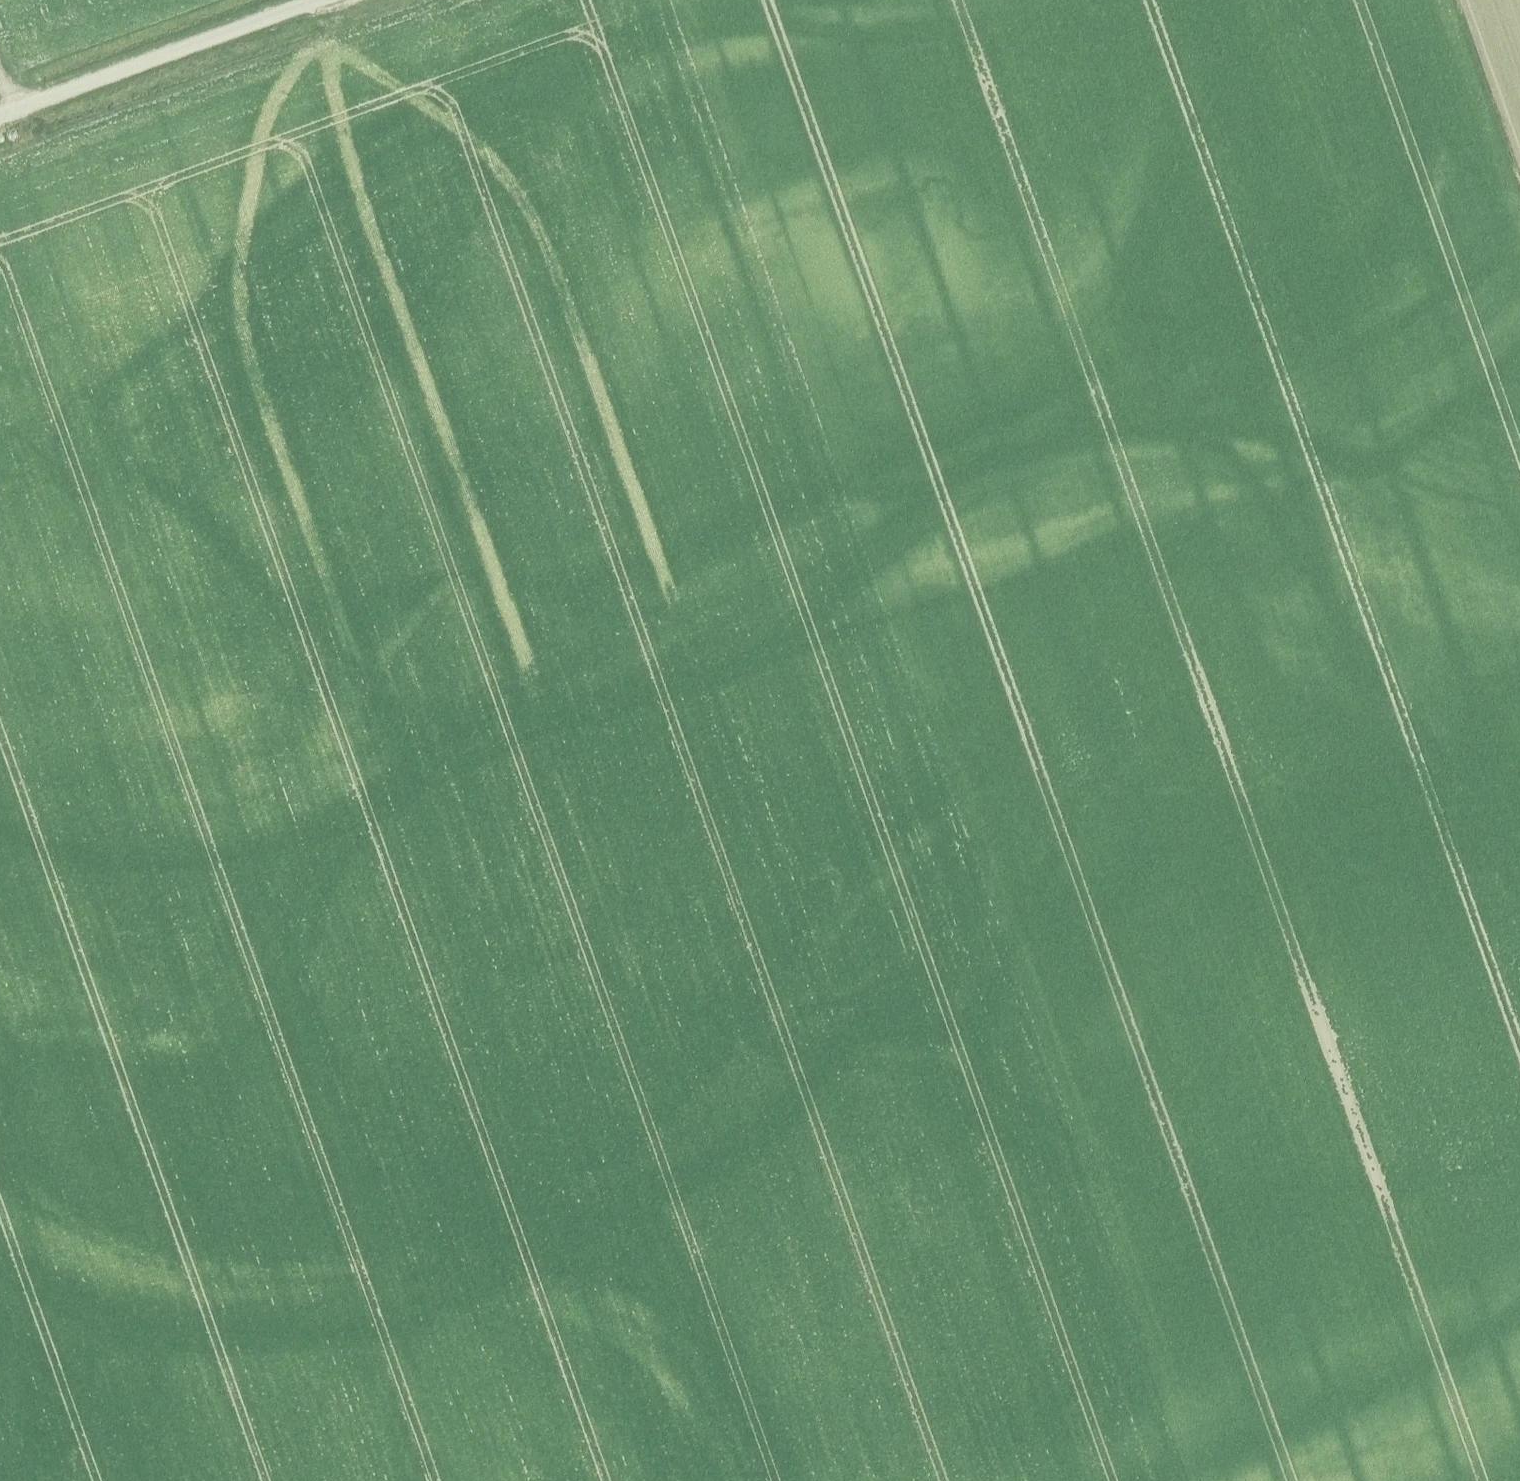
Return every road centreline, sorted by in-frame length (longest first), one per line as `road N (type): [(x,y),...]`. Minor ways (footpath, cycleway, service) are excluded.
road 1 (unclassified): [(0,121),(340,0)]

